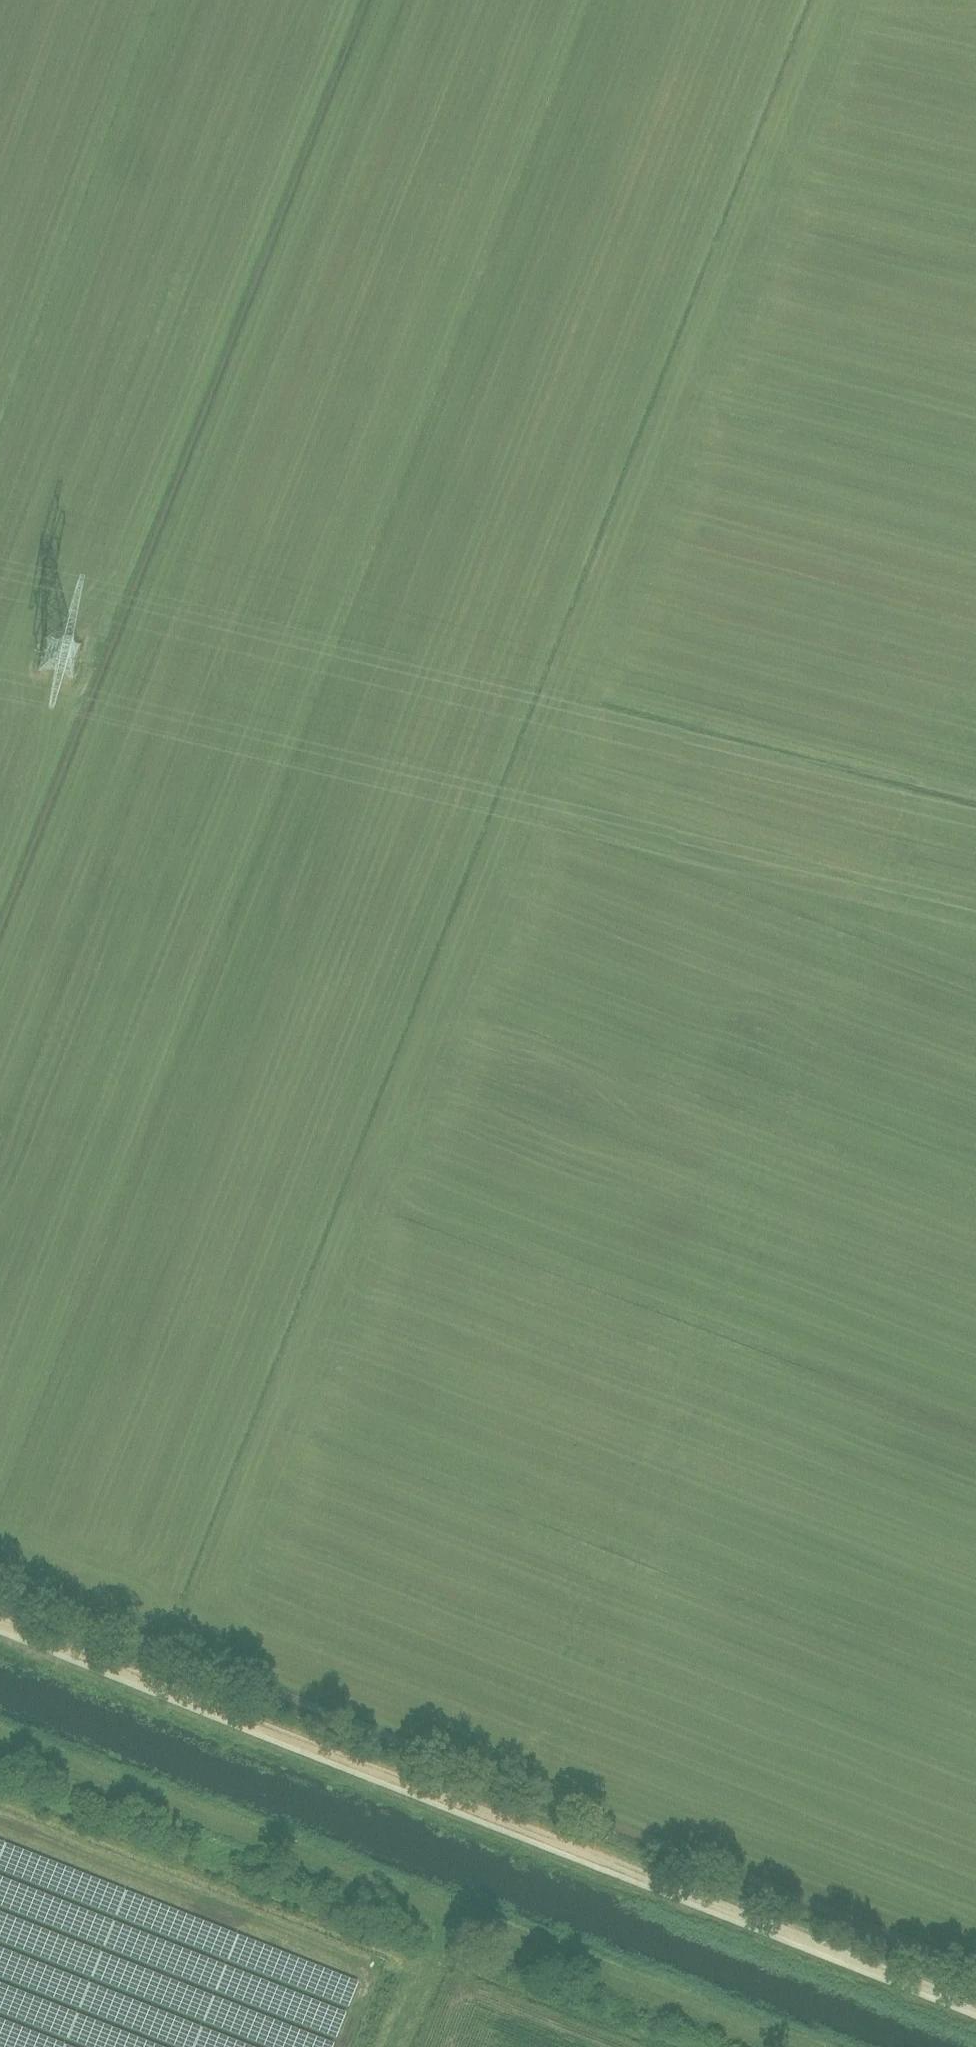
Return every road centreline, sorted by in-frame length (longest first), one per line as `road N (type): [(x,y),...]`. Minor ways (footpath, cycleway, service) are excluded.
road 1 (track): [(975,2007),(0,1621)]
road 2 (track): [(0,1731),(788,2046)]

